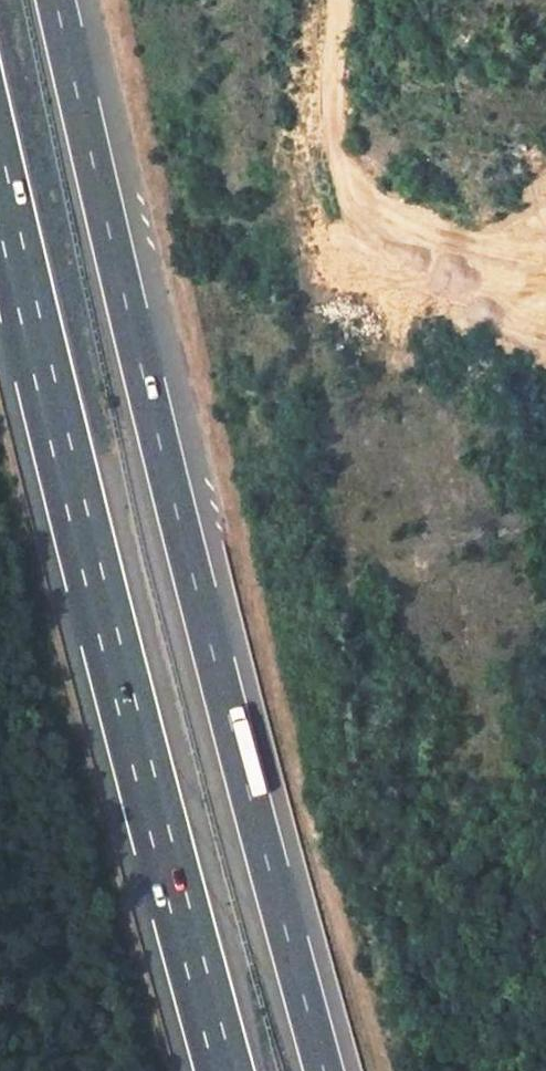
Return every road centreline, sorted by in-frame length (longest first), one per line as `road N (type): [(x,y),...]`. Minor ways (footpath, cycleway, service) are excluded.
road 1 (motorway): [(328,1070),(214,649),(58,0)]
road 2 (motorway): [(0,182),(225,1070)]

